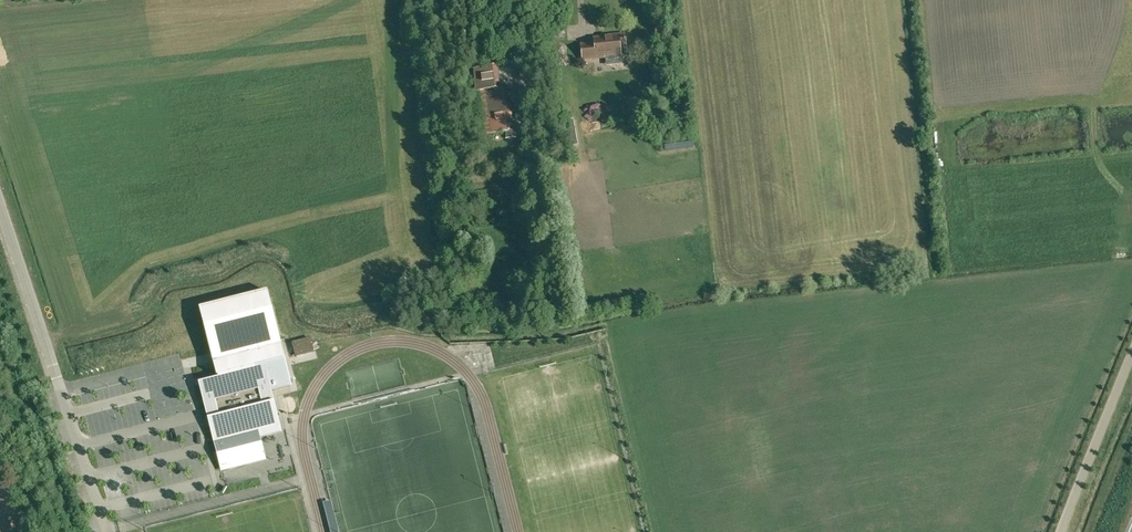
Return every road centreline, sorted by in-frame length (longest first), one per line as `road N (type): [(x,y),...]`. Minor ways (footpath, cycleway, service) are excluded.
road 1 (unclassified): [(0,204),(61,389)]
road 2 (unclassified): [(1062,531),(1131,354)]

